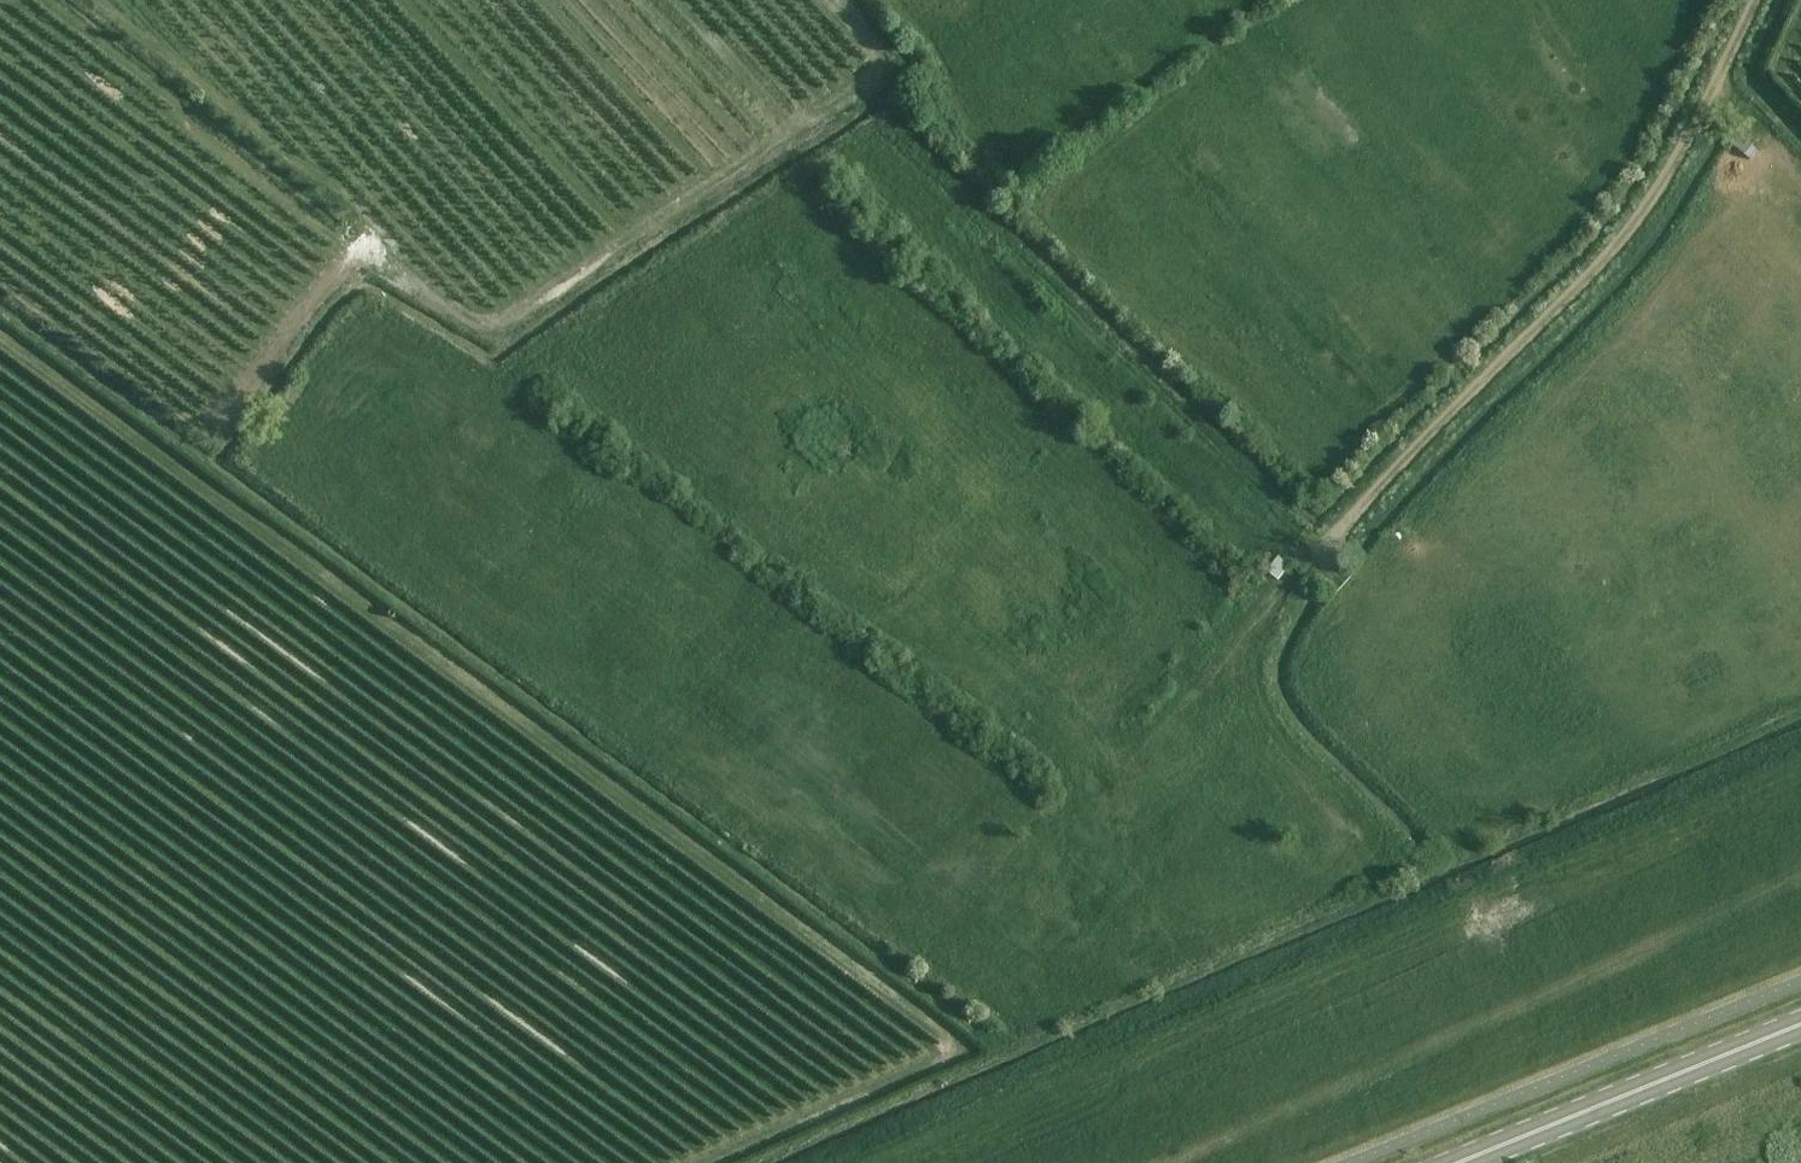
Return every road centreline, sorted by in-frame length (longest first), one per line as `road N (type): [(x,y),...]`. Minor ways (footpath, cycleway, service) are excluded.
road 1 (track): [(1350,519),(1622,237),(1670,171),(1758,0)]
road 2 (secondary): [(1454,1162),(1800,1024)]

